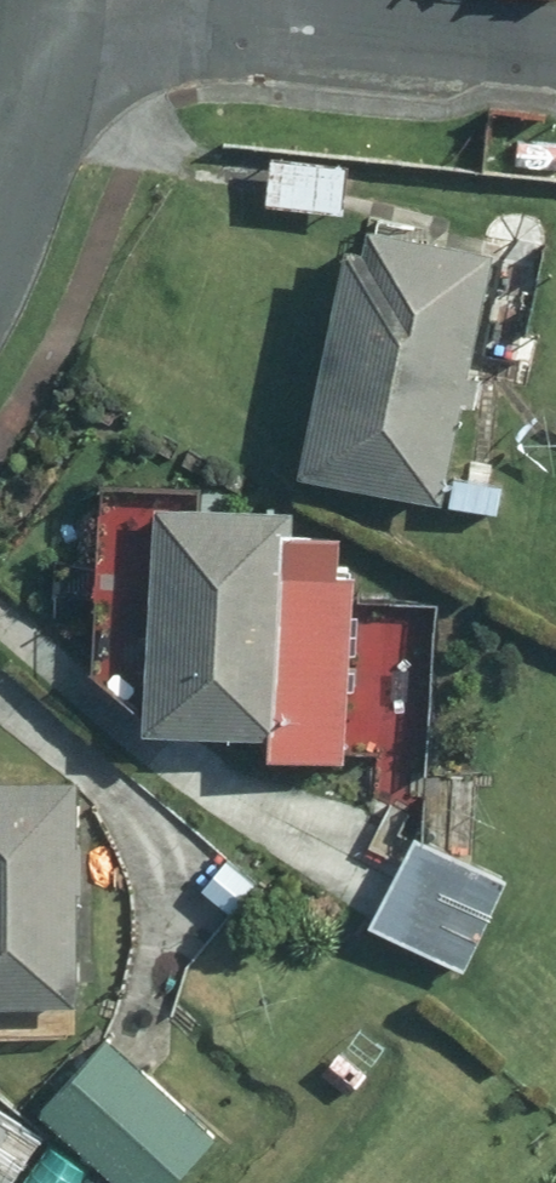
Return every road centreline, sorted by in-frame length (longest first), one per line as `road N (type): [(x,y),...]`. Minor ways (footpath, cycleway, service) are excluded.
road 1 (residential): [(555,65),(64,0)]
road 2 (residential): [(0,218),(41,93),(55,0)]

